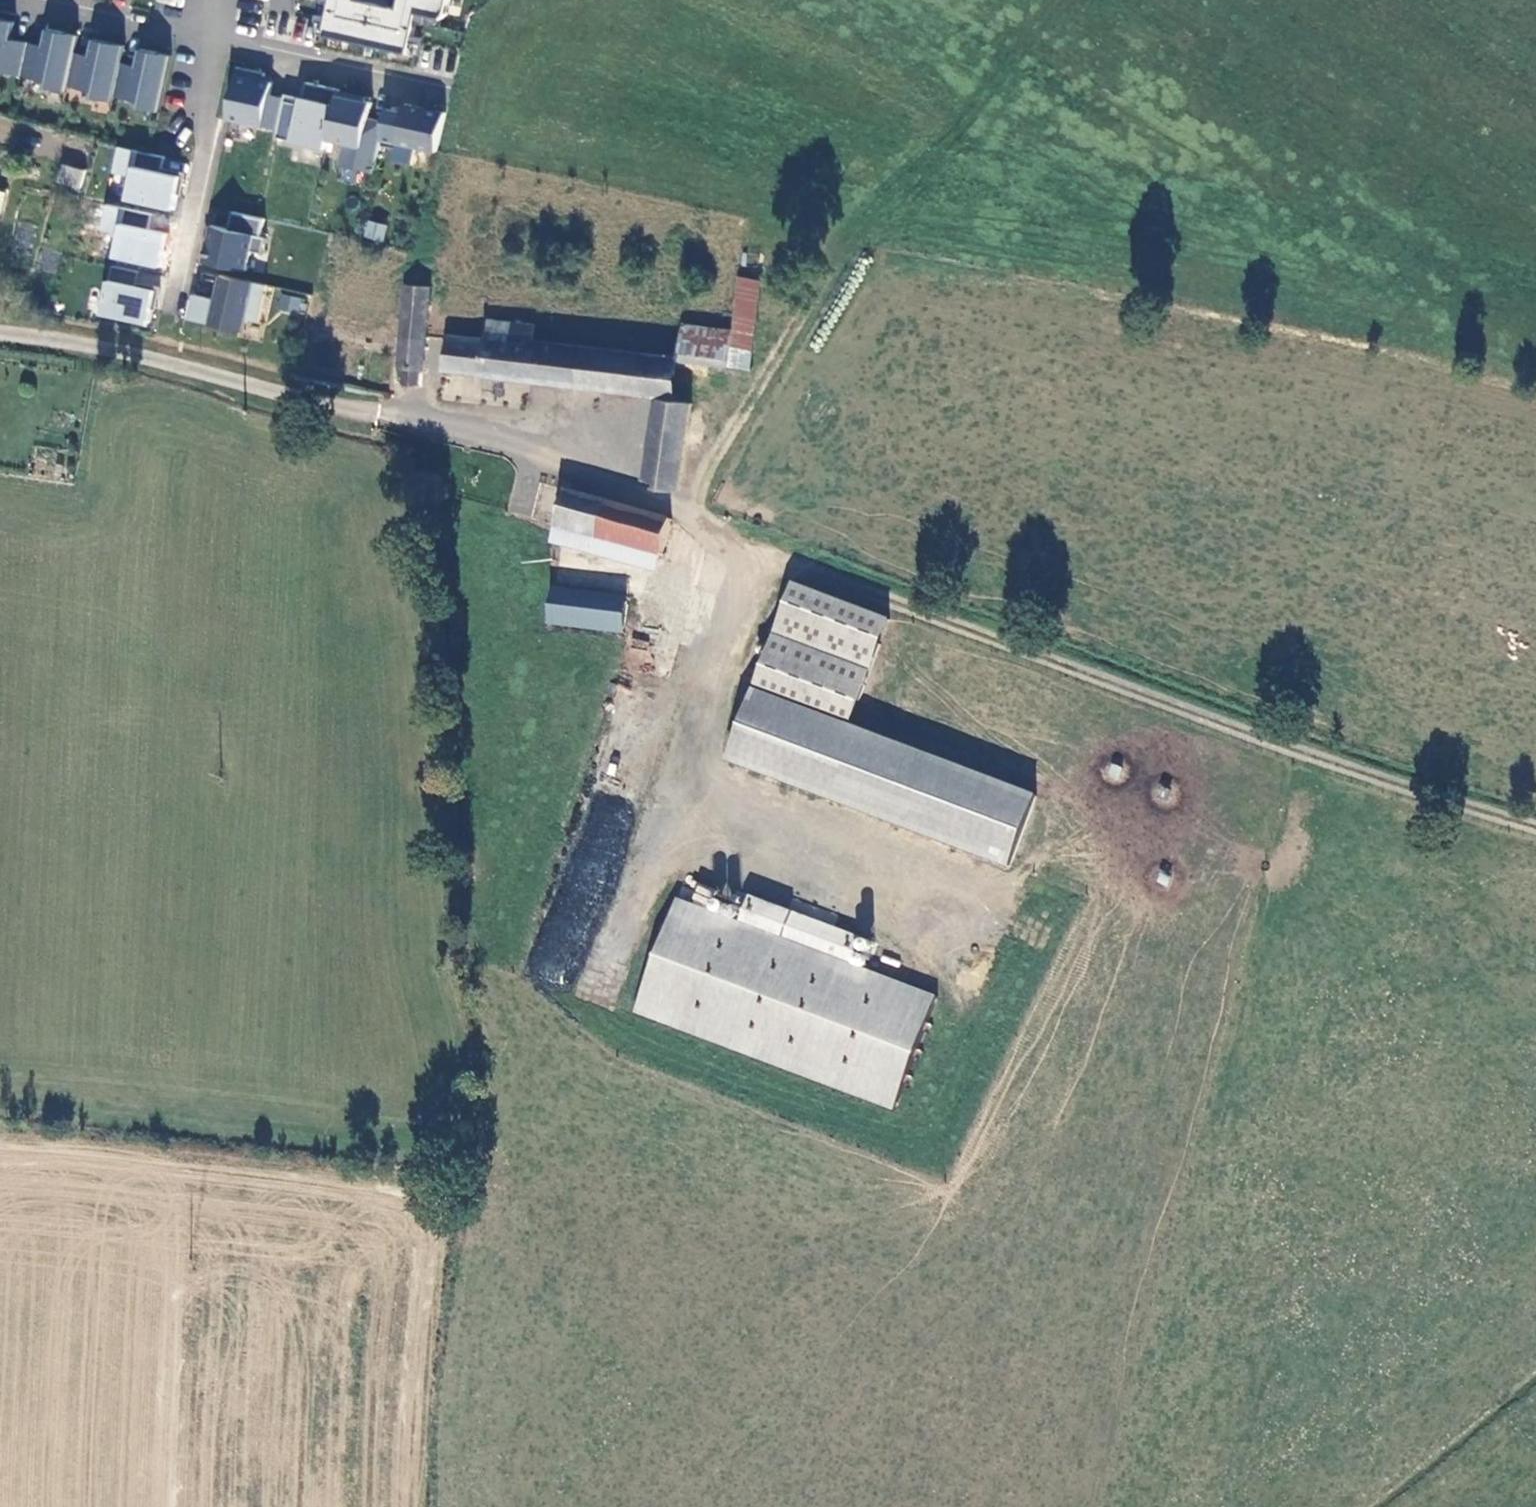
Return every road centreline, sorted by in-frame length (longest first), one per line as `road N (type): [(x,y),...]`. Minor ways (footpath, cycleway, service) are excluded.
road 1 (track): [(1535,827),(1369,778),(754,553),(643,495)]
road 2 (residential): [(169,313),(204,136),(191,94),(198,34)]
road 3 (residential): [(426,85),(198,34)]
road 4 (residential): [(56,0),(198,34)]

